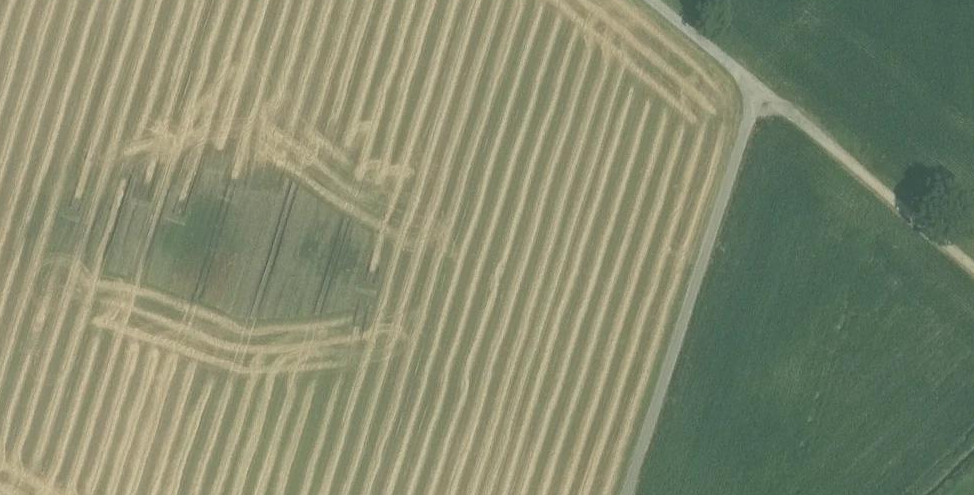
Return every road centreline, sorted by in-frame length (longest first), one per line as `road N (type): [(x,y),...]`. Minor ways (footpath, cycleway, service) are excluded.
road 1 (unclassified): [(651,0),(759,90),(625,494)]
road 2 (track): [(759,90),(973,274)]

